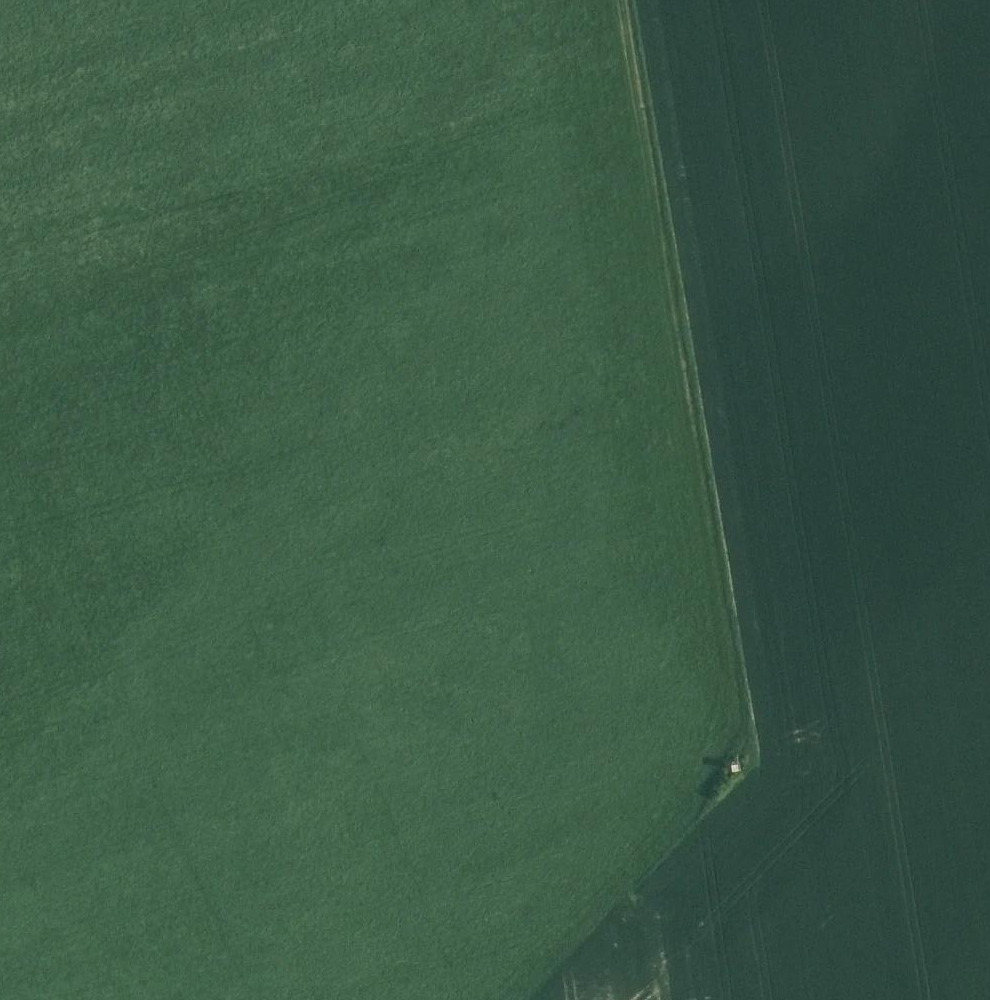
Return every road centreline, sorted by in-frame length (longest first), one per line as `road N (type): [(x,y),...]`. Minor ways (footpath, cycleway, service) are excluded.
road 1 (track): [(747,759),(626,0)]

